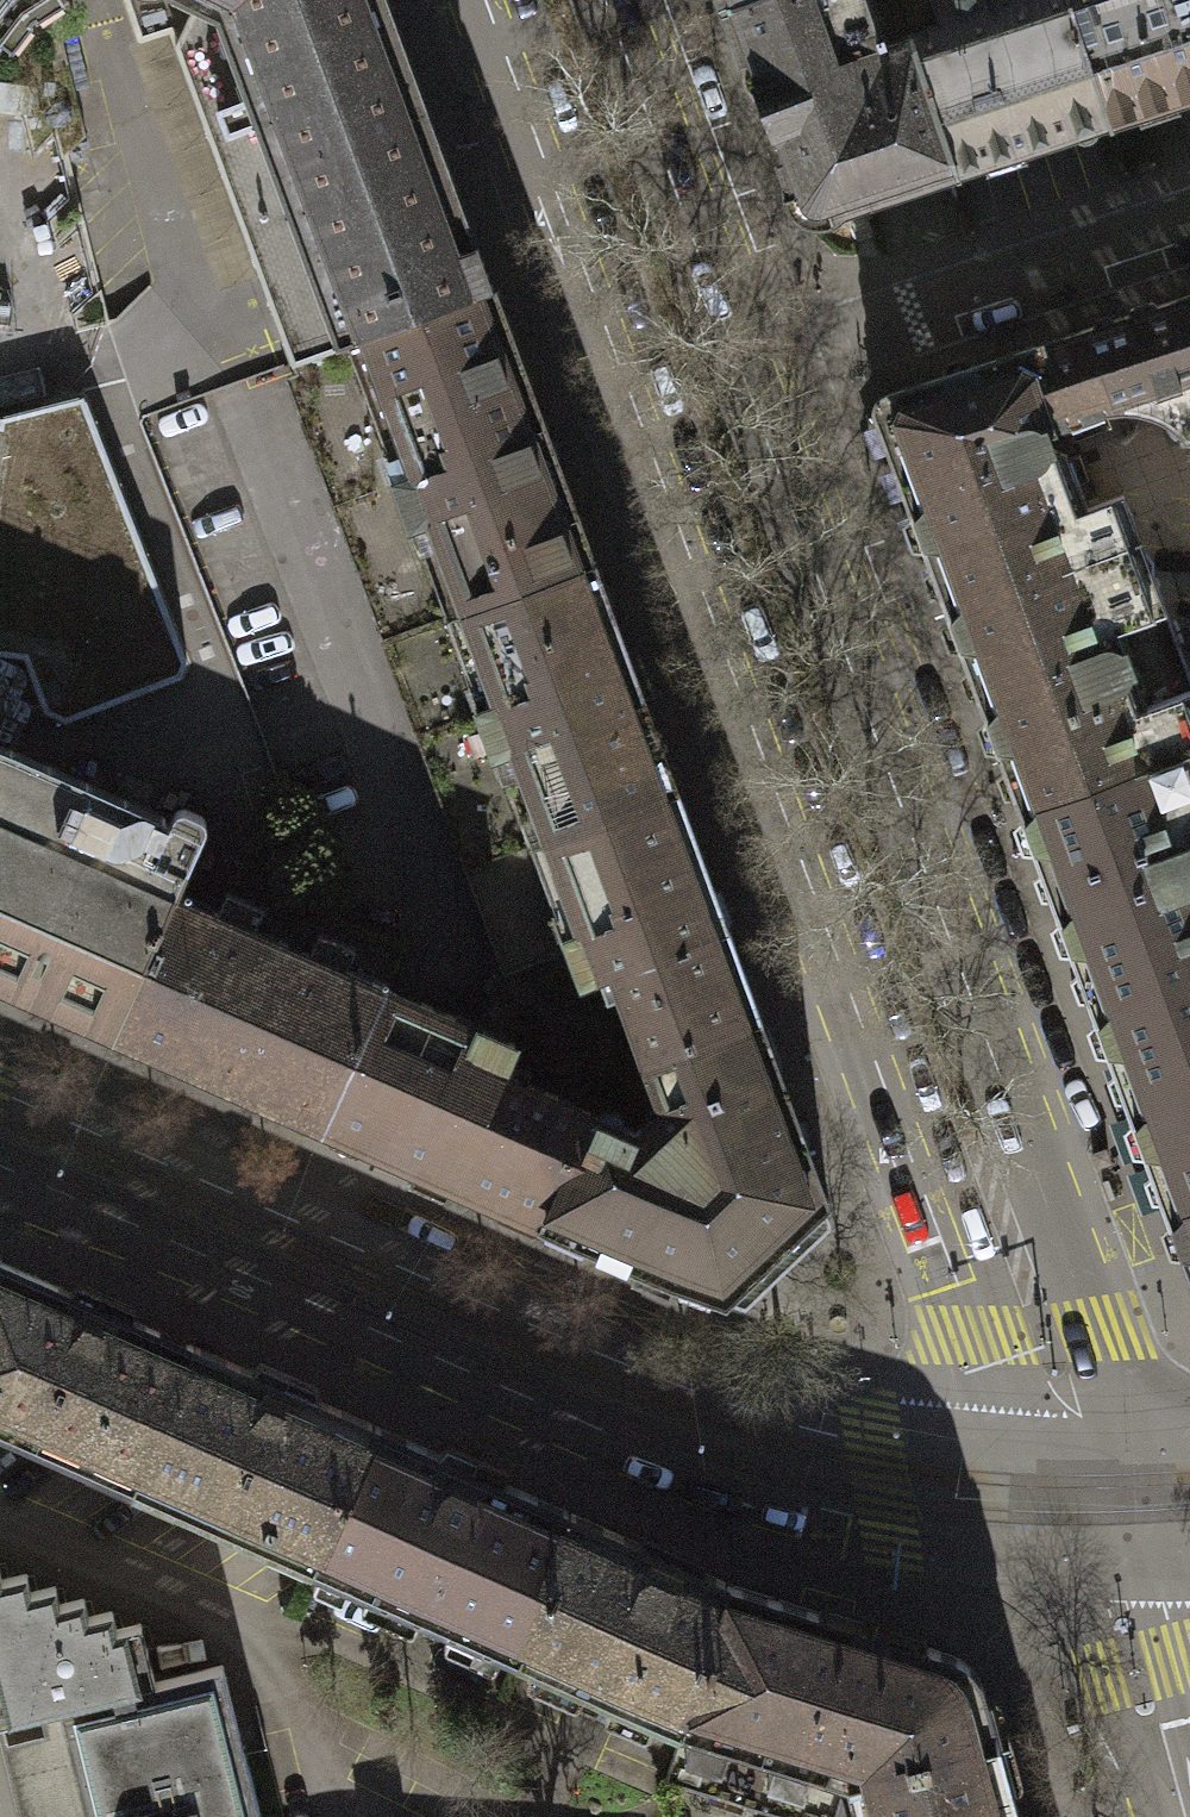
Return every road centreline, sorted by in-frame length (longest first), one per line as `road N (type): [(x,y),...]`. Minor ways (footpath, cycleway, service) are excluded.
road 1 (primary): [(486,0),(974,1334),(1022,1499)]
road 2 (primary): [(1149,1496),(749,360)]
road 3 (tertiary): [(0,1131),(743,1449),(872,1482),(1022,1499)]
road 4 (residential): [(1189,223),(749,360)]
road 5 (primary): [(749,360),(613,0)]
road 6 (primary): [(1022,1499),(1089,1680),(1175,1816)]
road 7 (primary): [(1189,1651),(1149,1496)]
road 8 (tertiary): [(1022,1499),(1149,1496)]

